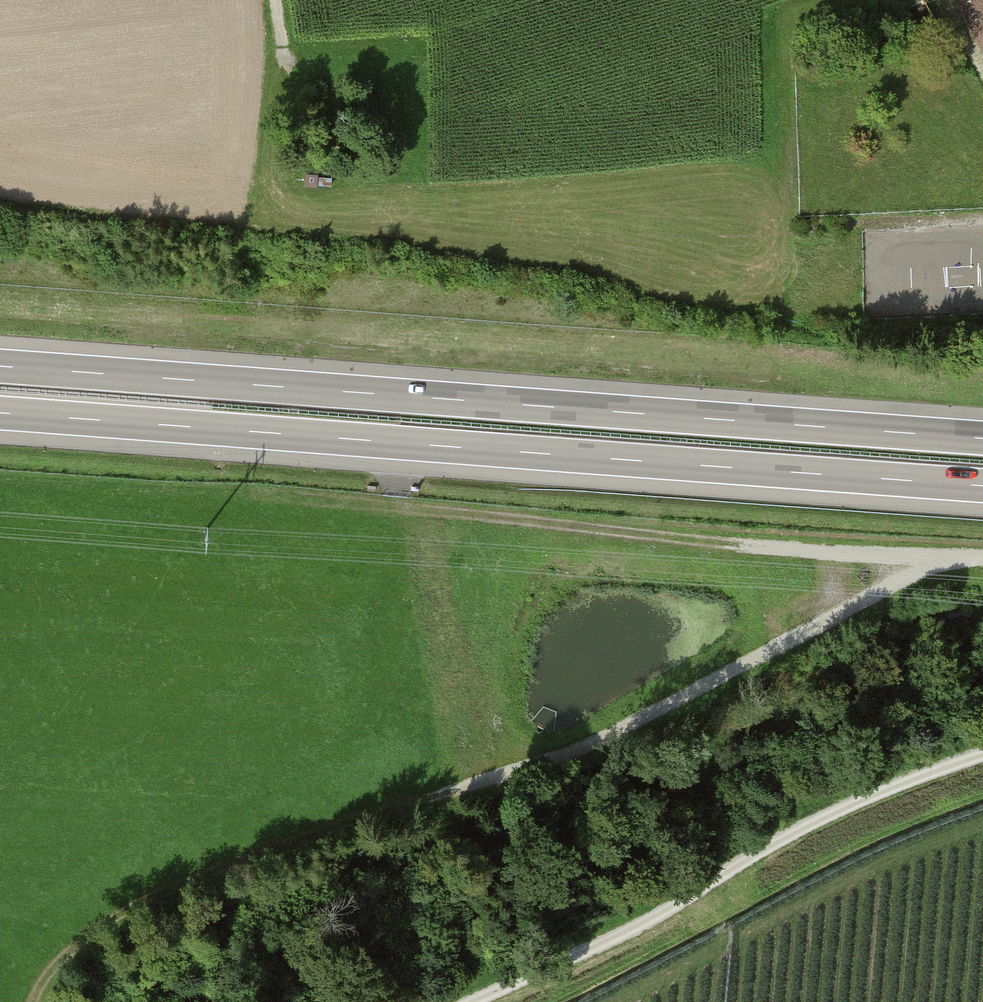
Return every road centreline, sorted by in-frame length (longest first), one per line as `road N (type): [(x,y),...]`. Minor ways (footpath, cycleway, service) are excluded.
road 1 (track): [(33,1001),(64,960),(201,885),(622,734),(794,653),(871,601),(940,567),(982,561)]
road 2 (motorway): [(0,414),(982,486)]
road 3 (motorway): [(982,438),(0,367)]
road 4 (track): [(940,567),(324,503)]
road 5 (track): [(982,754),(802,827),(629,930),(476,1001)]

